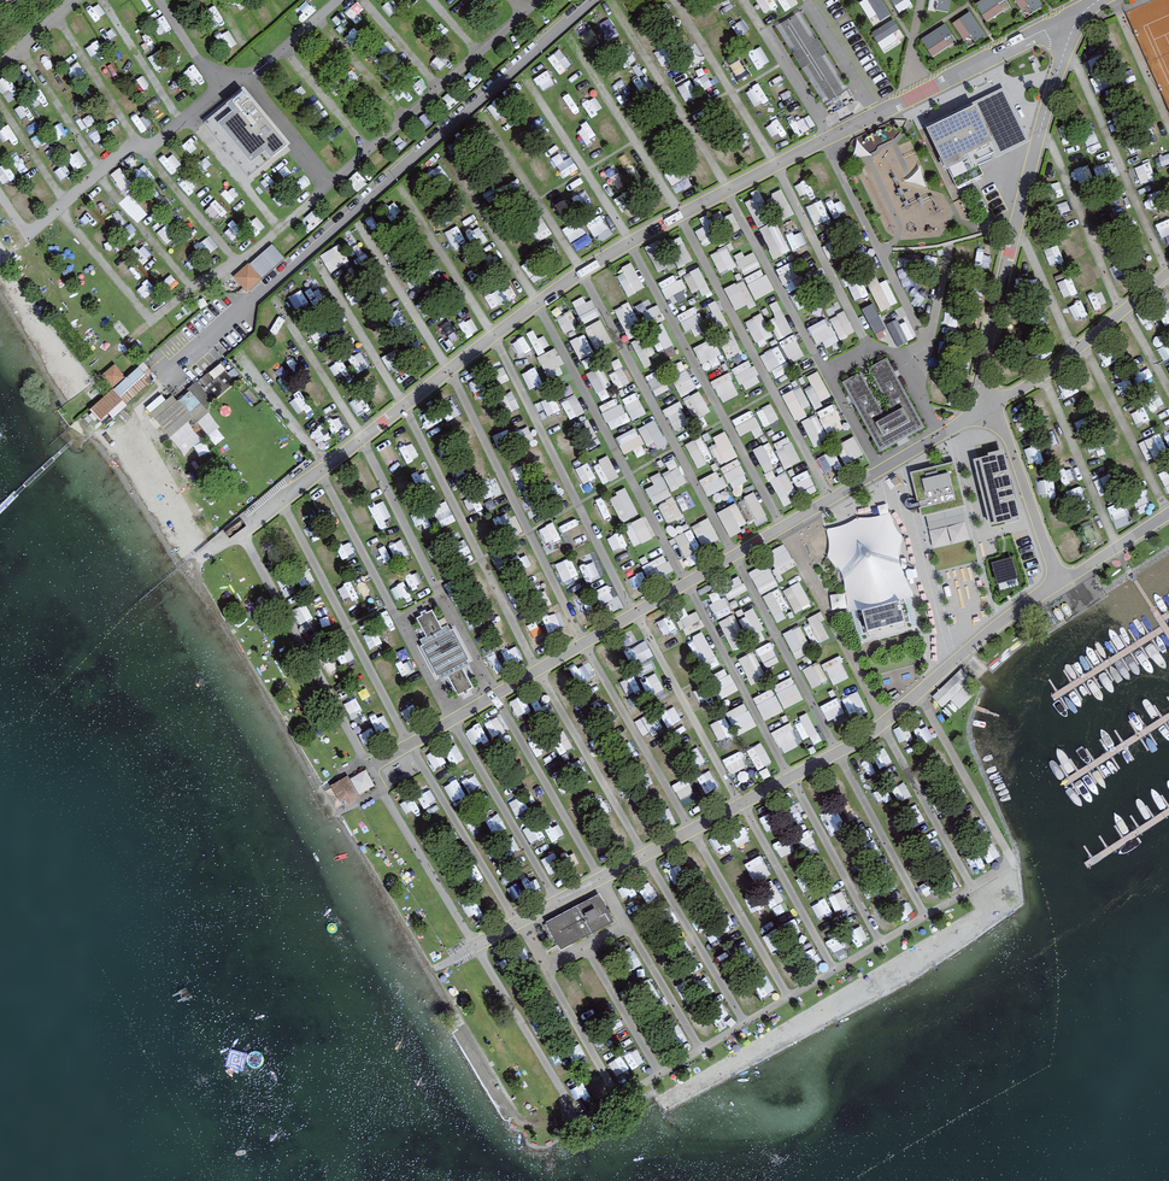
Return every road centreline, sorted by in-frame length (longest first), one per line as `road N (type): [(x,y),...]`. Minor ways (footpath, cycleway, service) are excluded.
road 1 (residential): [(592,0),(243,314)]

